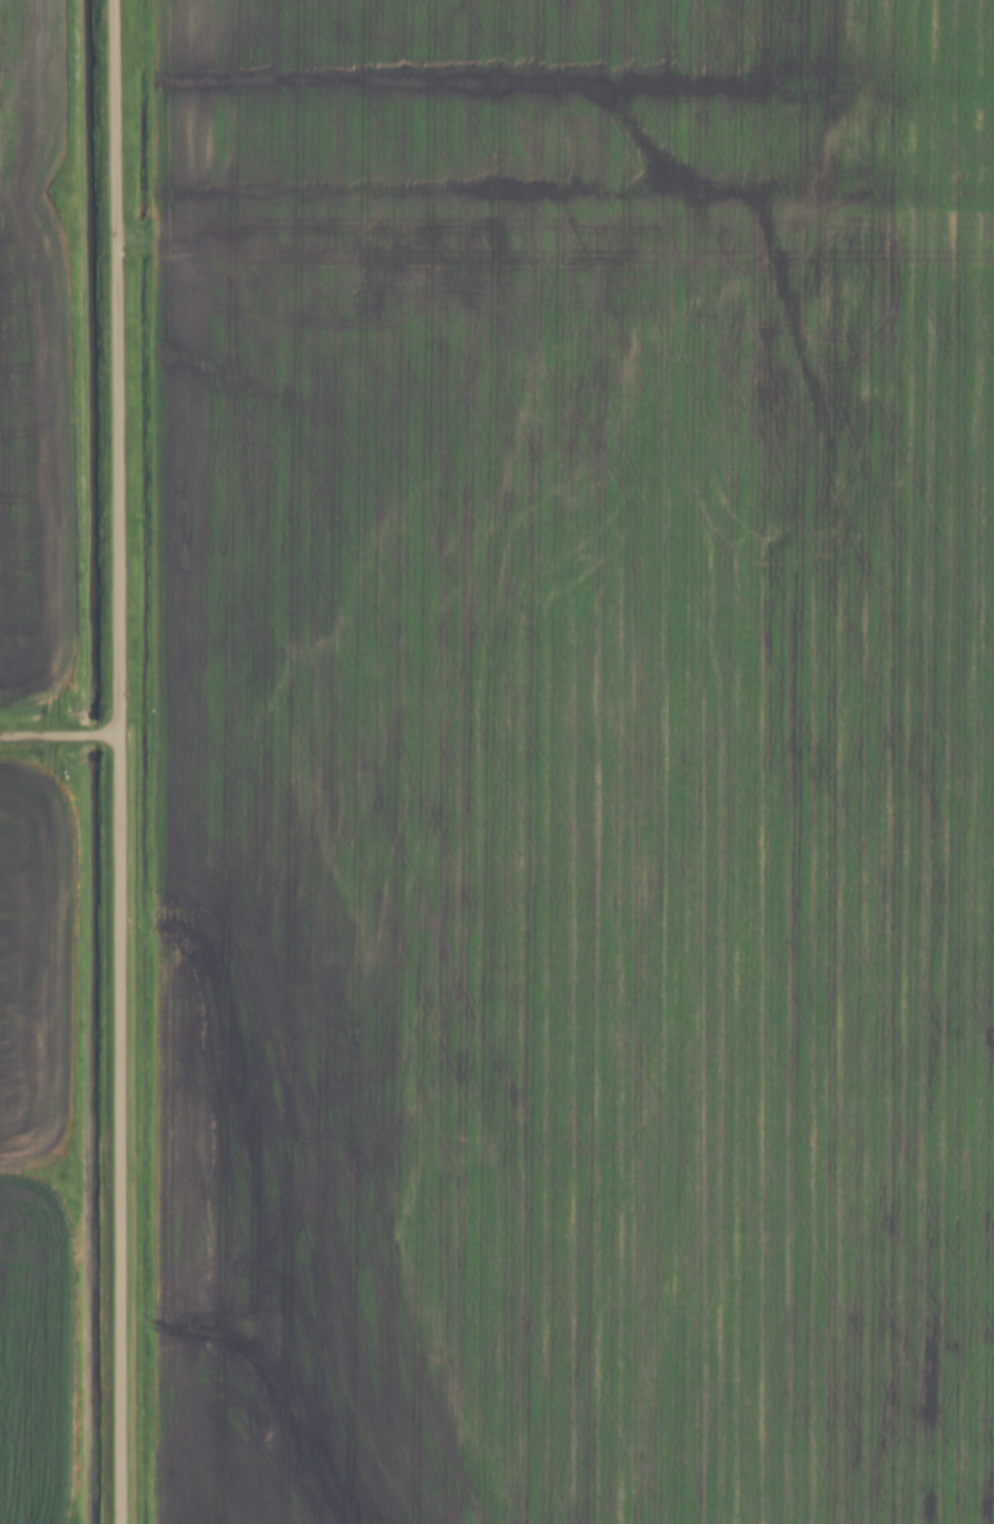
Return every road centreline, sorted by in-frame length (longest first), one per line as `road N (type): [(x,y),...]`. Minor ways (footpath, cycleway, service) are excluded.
road 1 (residential): [(125,1523),(118,0)]

